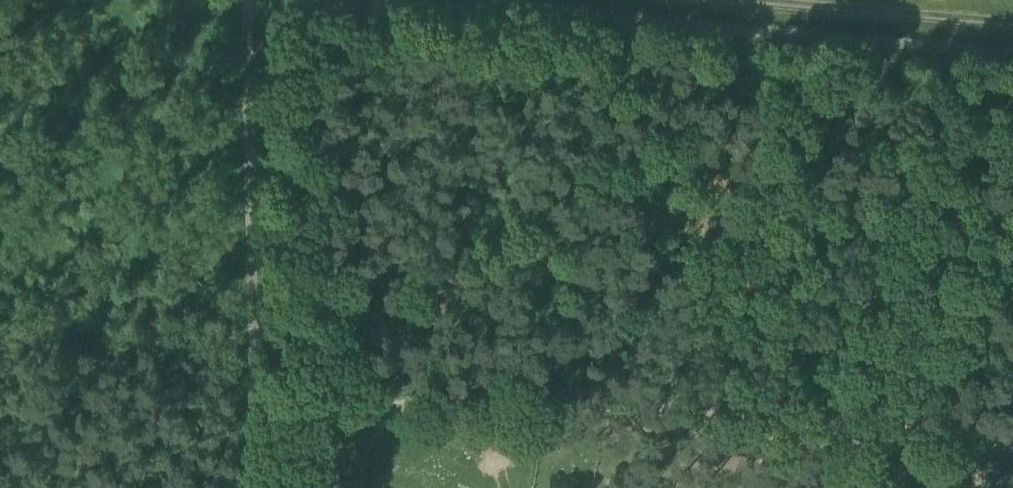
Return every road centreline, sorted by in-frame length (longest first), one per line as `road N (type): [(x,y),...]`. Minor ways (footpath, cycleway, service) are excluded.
road 1 (track): [(248,0),(262,487)]
road 2 (unclassified): [(553,0),(1012,49)]

